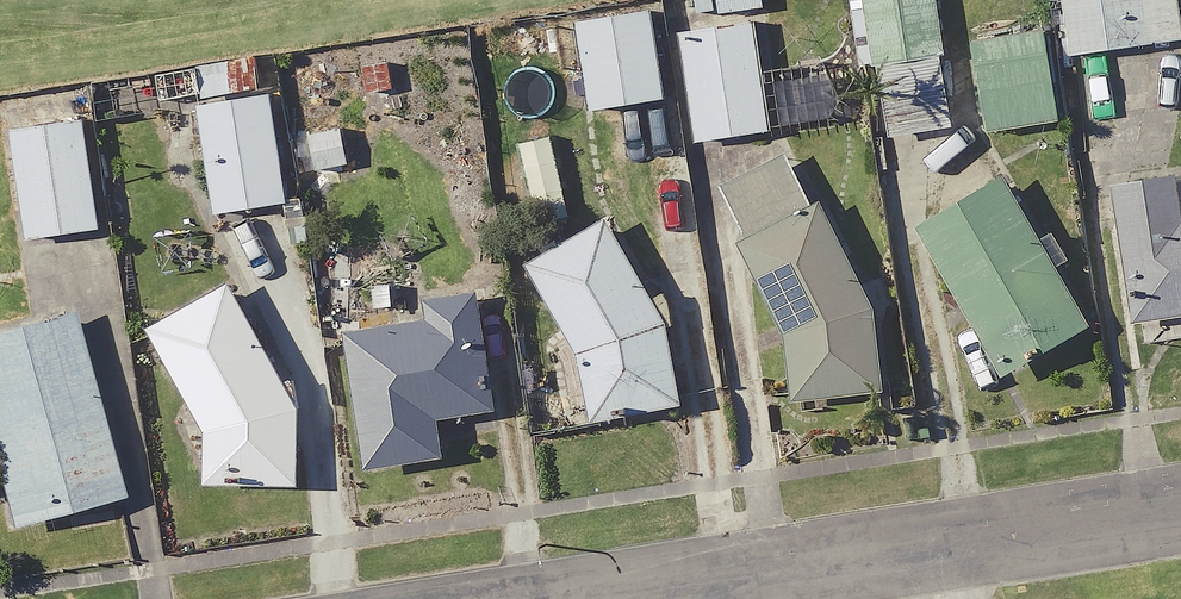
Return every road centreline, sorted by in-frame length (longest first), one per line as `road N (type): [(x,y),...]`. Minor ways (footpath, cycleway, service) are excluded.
road 1 (residential): [(606,598),(1180,509)]

